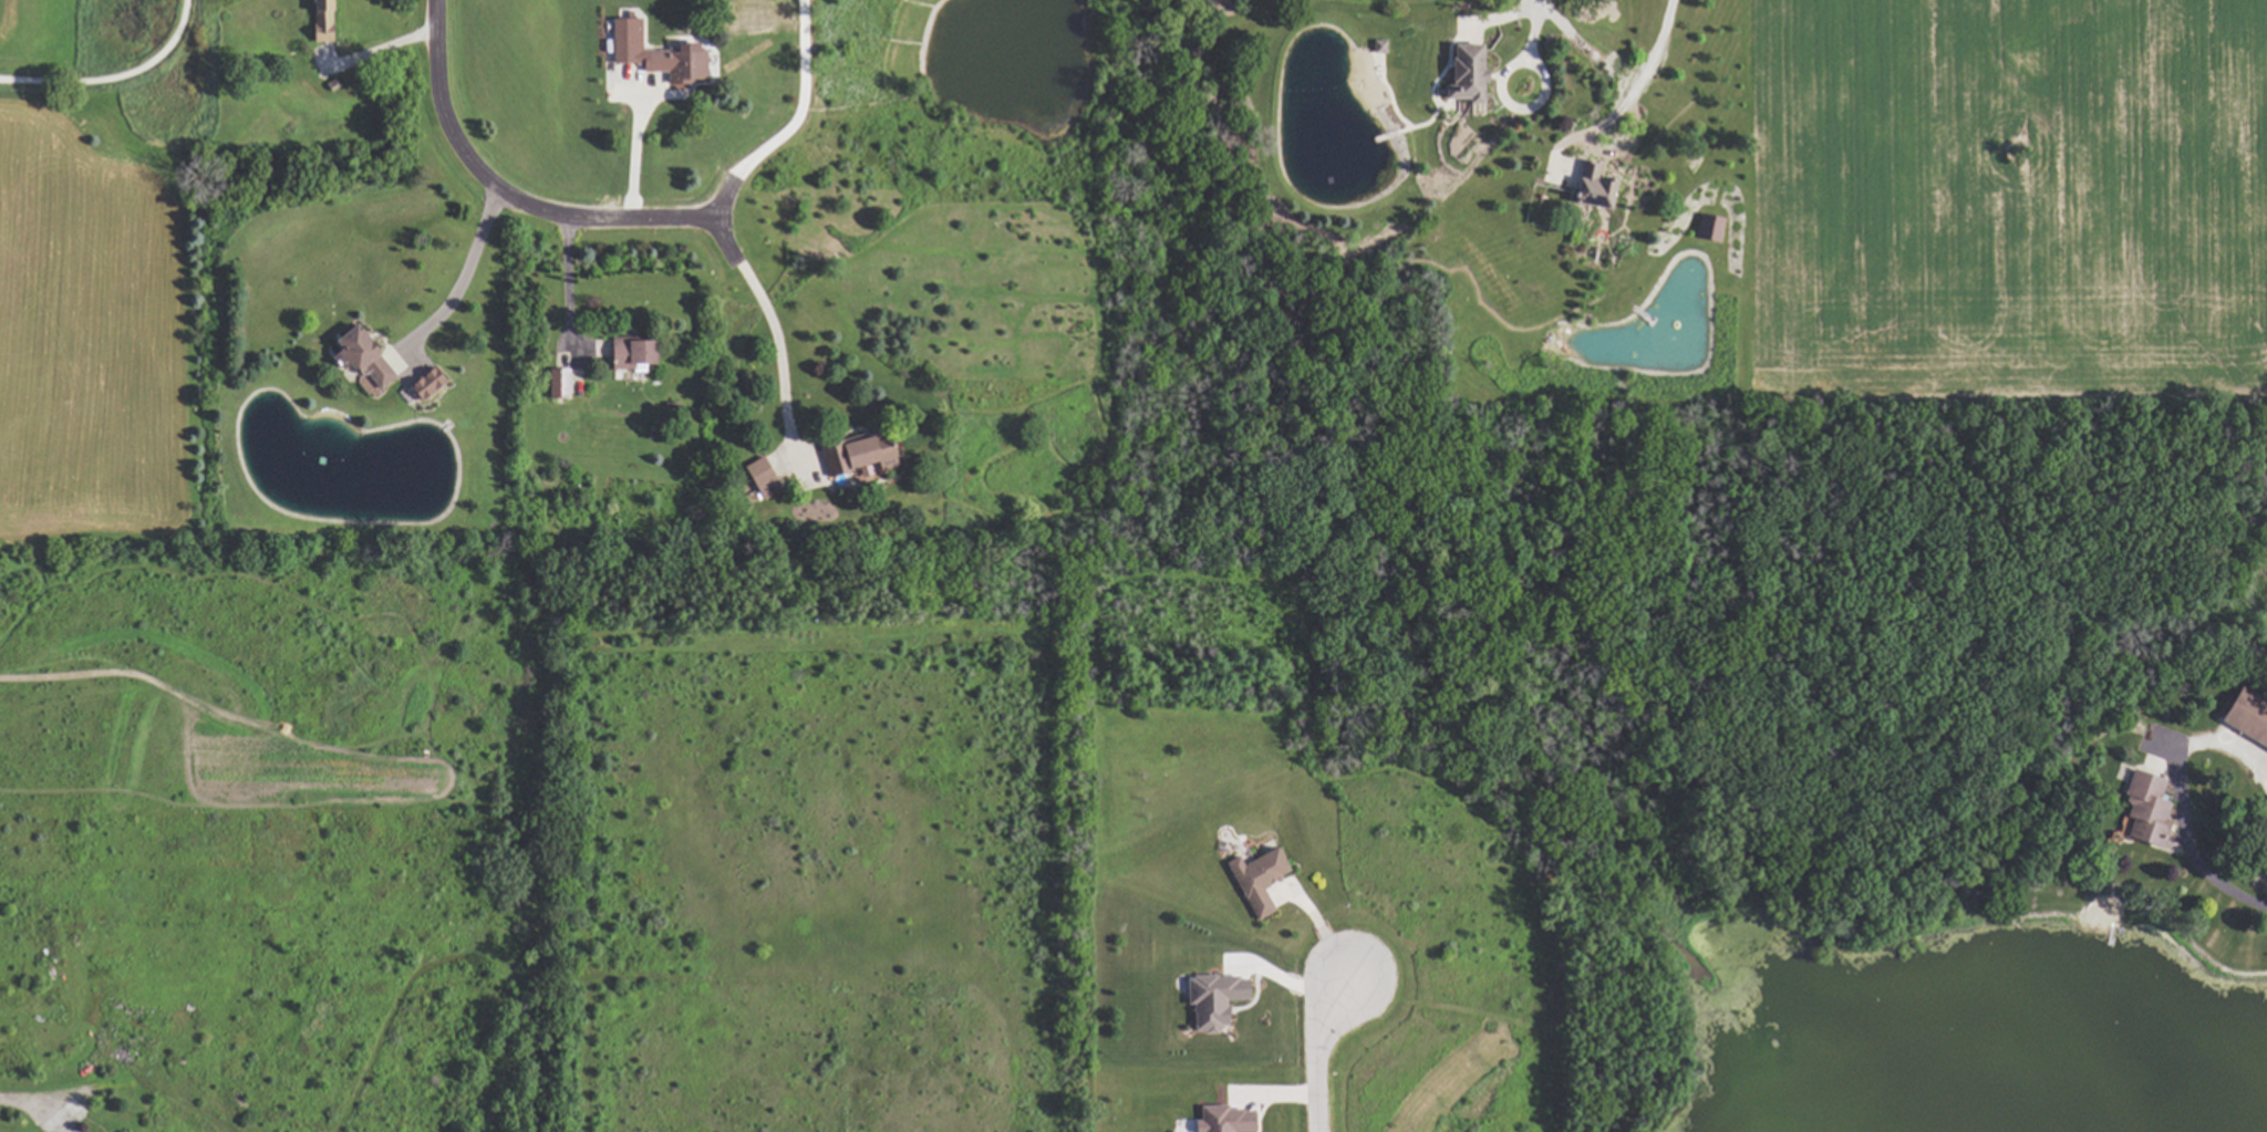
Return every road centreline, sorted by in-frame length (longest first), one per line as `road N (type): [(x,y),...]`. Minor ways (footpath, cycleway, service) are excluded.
road 1 (residential): [(435,0),(448,118),(474,154),(522,193),(565,207),(716,207)]
road 2 (residential): [(1315,1131),(1319,1005),(1345,978)]

